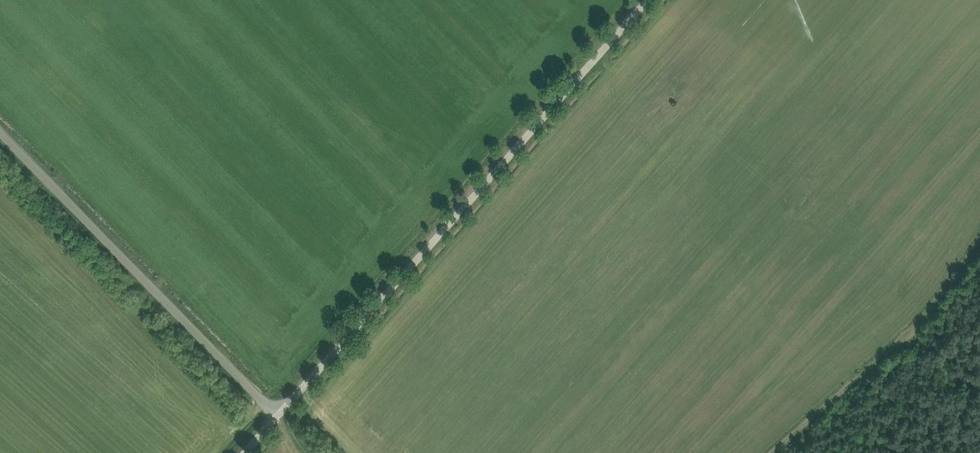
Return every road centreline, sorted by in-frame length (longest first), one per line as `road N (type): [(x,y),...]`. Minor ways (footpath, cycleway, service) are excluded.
road 1 (unclassified): [(278,414),(648,0)]
road 2 (unclassified): [(278,414),(0,132)]
road 3 (track): [(772,452),(915,330),(979,240)]

